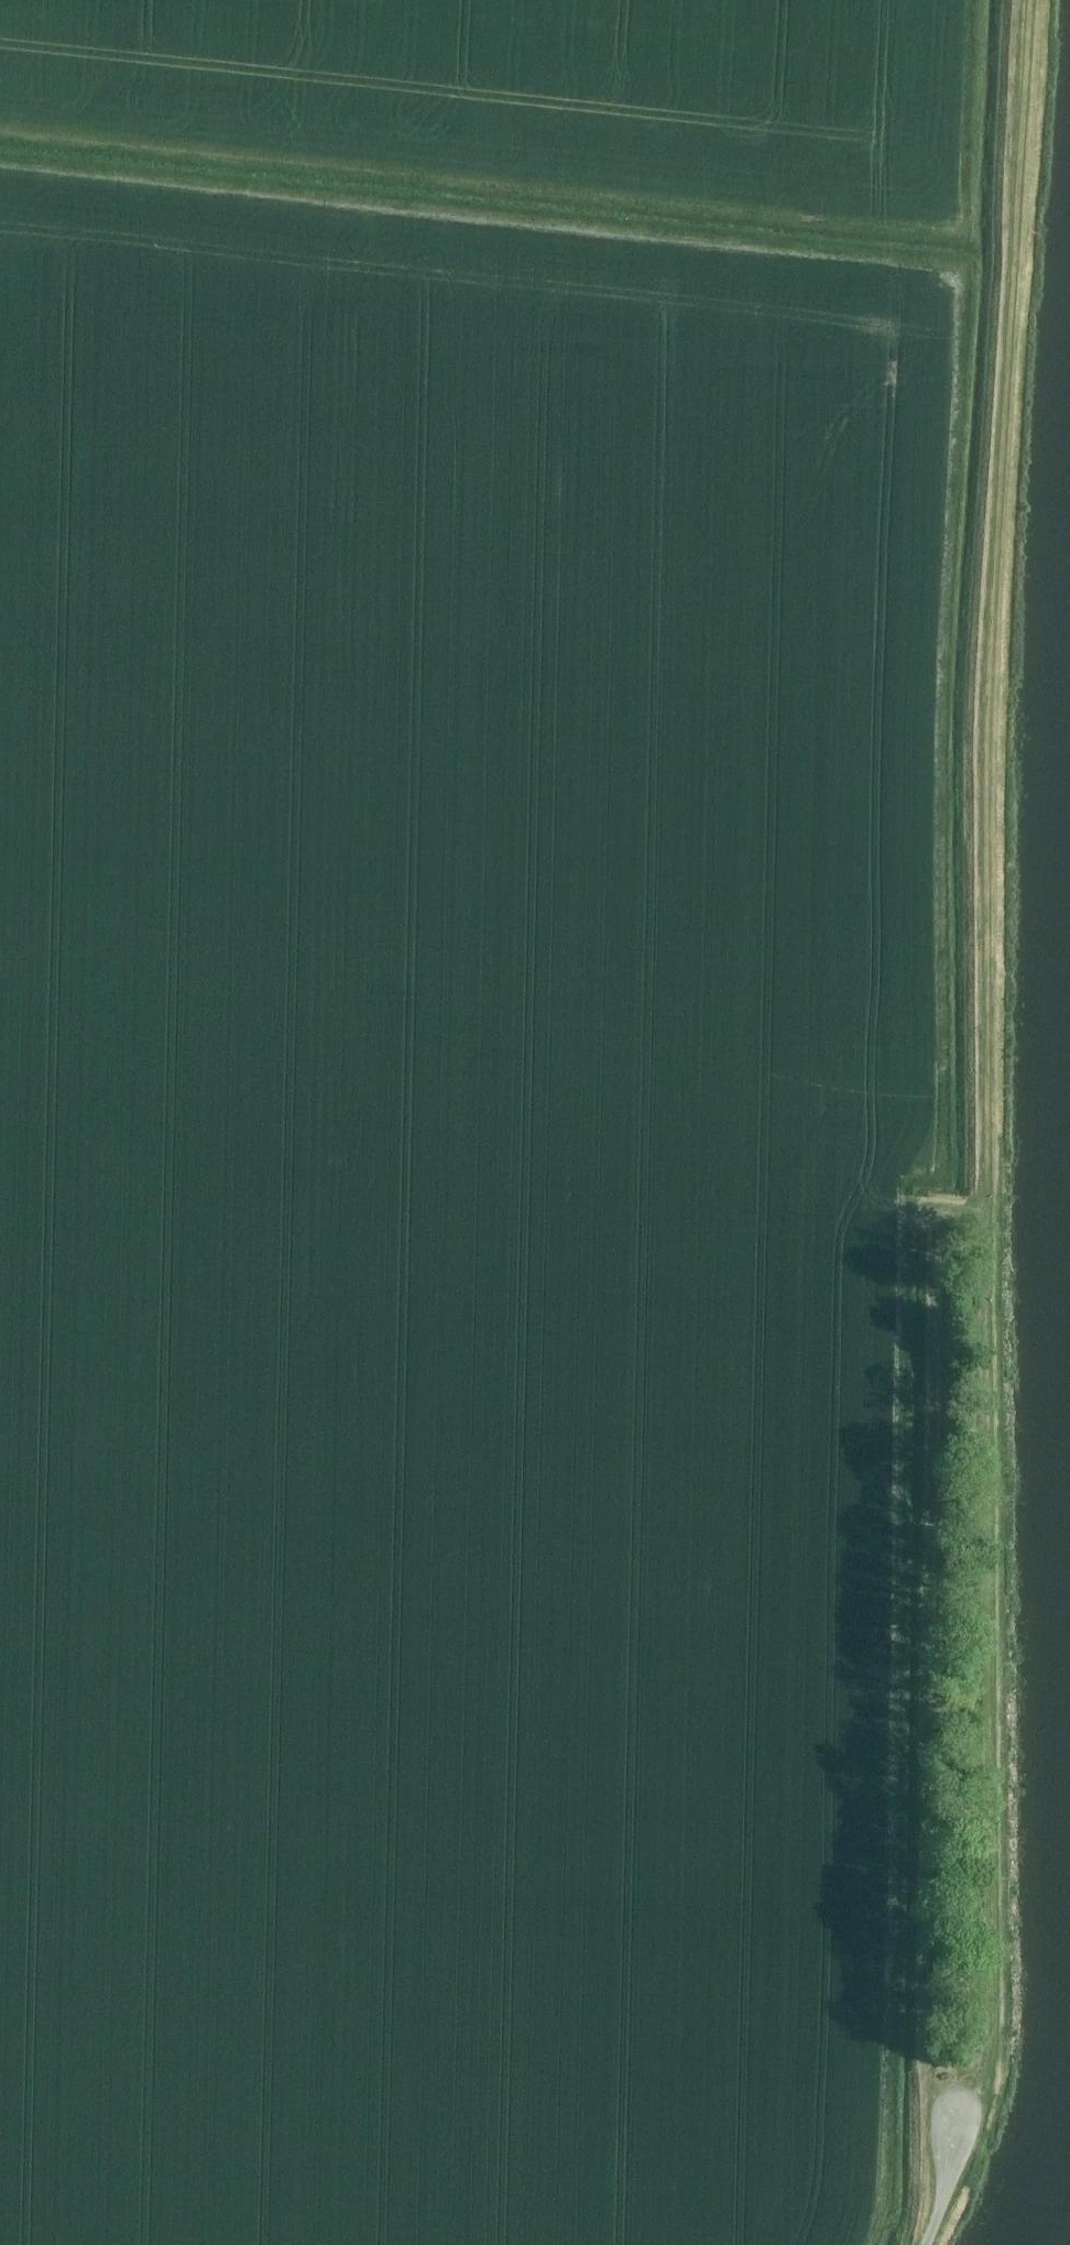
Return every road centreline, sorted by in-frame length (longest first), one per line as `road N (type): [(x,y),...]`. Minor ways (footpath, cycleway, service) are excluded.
road 1 (unclassified): [(925,2244),(950,2172),(958,2101)]

